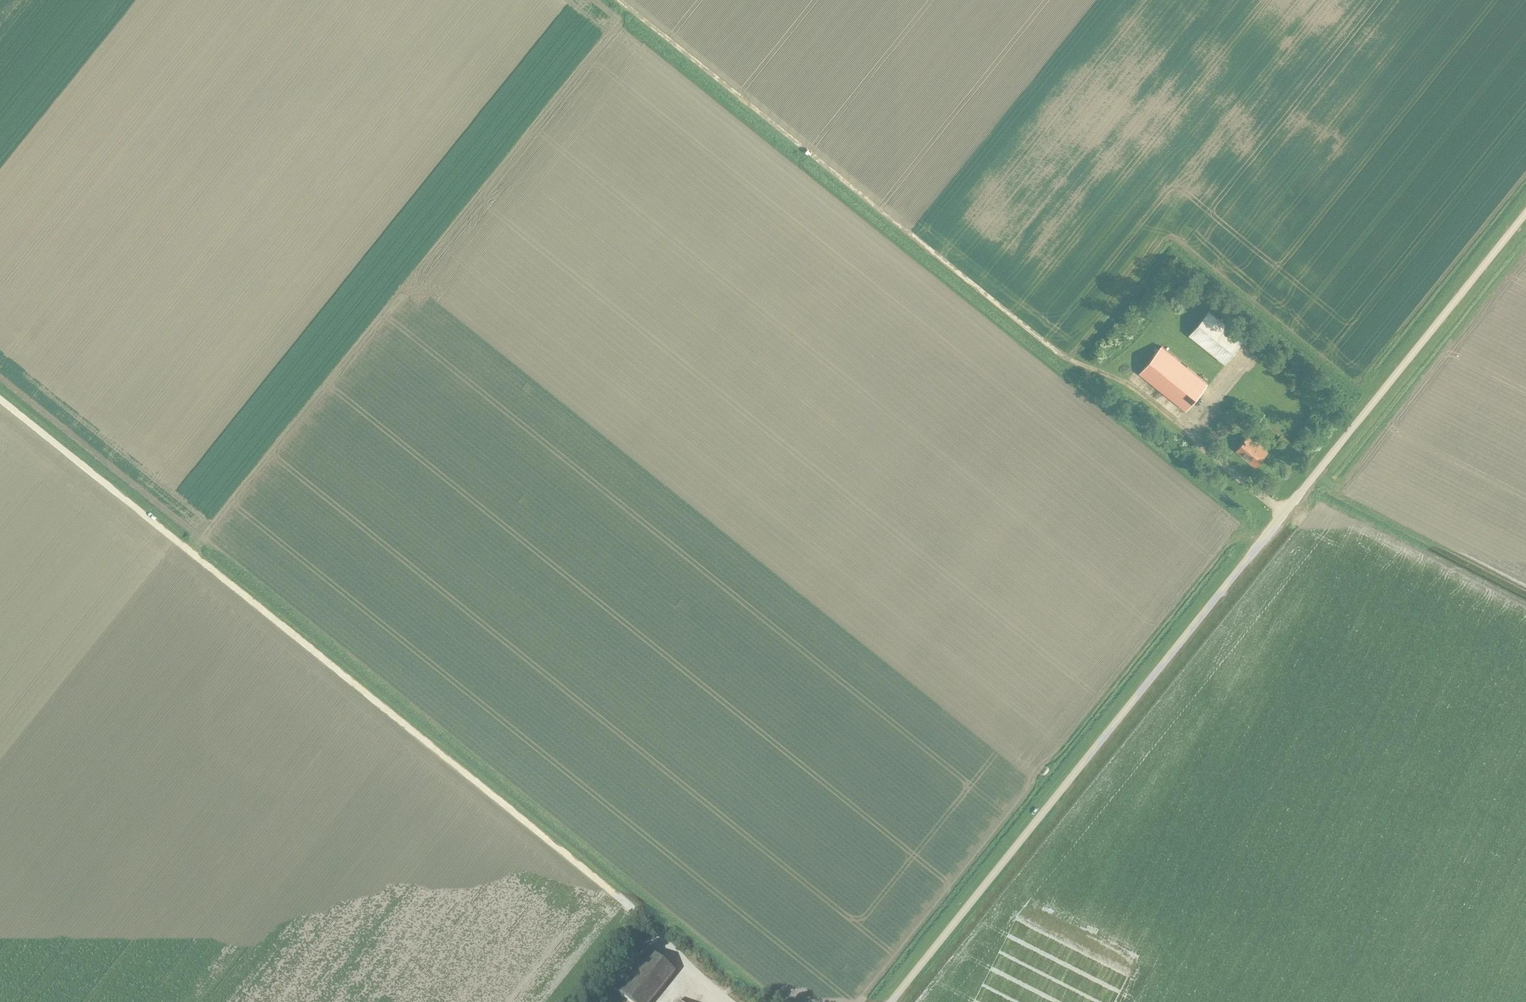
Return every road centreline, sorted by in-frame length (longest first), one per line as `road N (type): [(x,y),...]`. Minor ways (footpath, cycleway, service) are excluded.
road 1 (unclassified): [(891,1001),(1525,208)]

